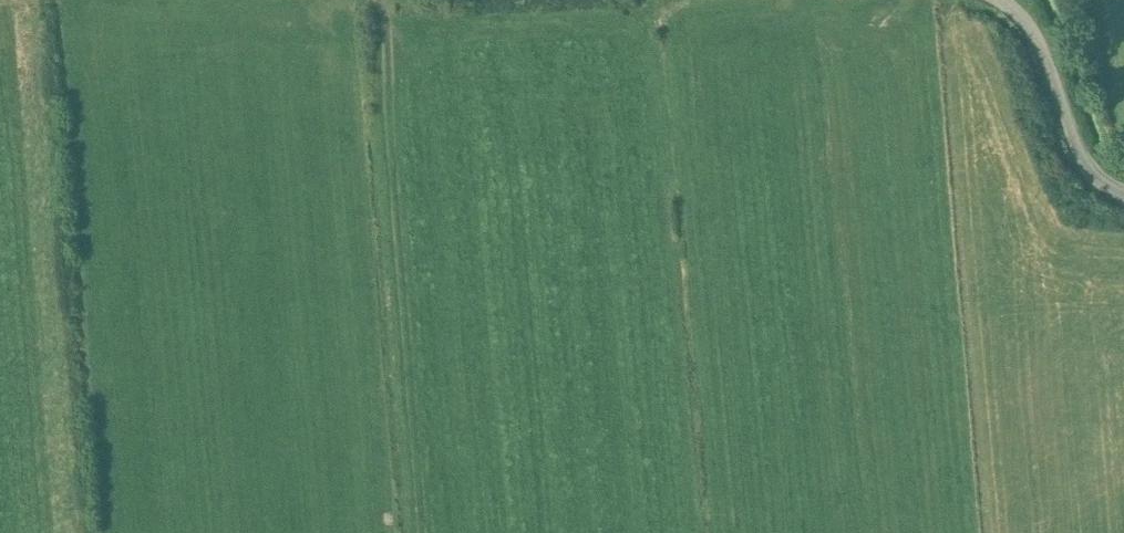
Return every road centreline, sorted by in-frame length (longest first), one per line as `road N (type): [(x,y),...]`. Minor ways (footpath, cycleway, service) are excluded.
road 1 (unclassified): [(1002,0),(1020,10),(1047,55),(1086,160),(1123,191)]

